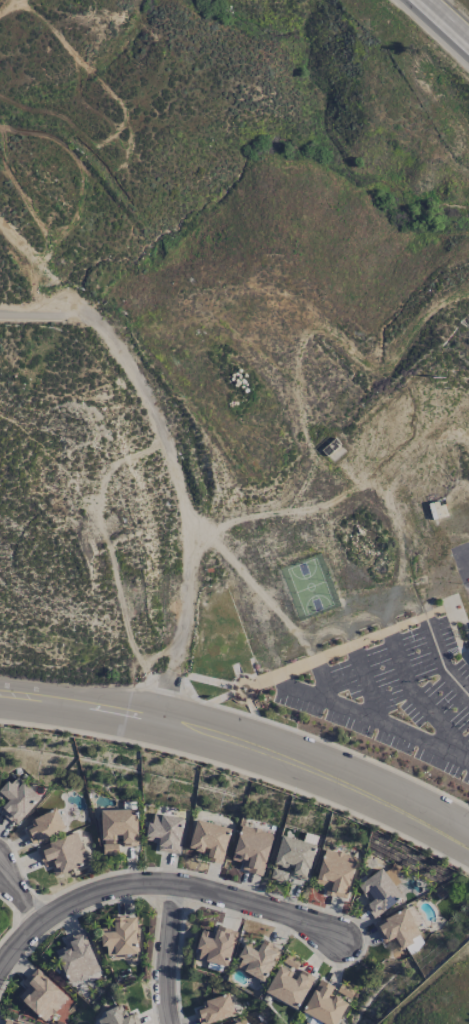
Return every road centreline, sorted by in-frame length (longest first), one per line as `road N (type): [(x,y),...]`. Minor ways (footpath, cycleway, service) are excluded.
road 1 (tertiary): [(468,848),(255,746),(170,721),(0,699)]
road 2 (residential): [(343,937),(220,895),(136,884),(76,900),(49,917),(0,970)]
road 3 (residential): [(172,1023),(175,887)]

